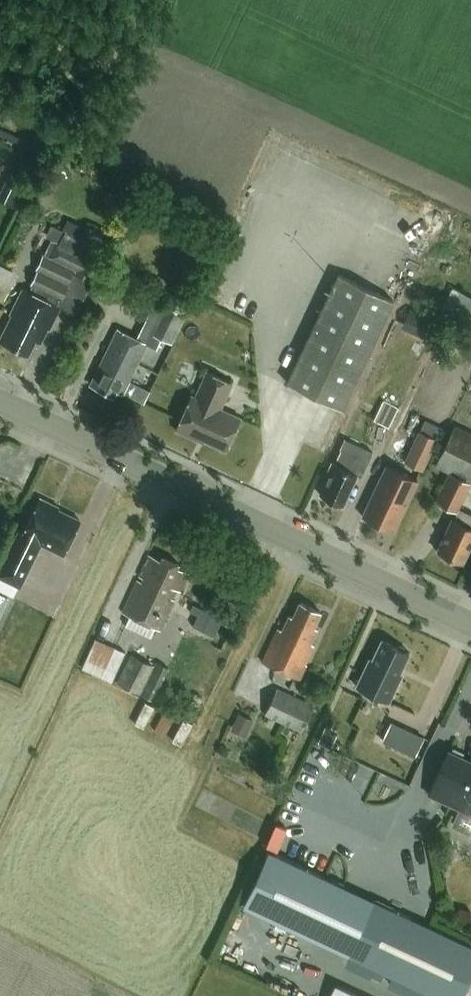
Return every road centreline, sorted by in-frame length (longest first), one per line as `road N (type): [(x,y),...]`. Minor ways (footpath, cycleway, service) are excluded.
road 1 (primary): [(470,625),(0,402)]

